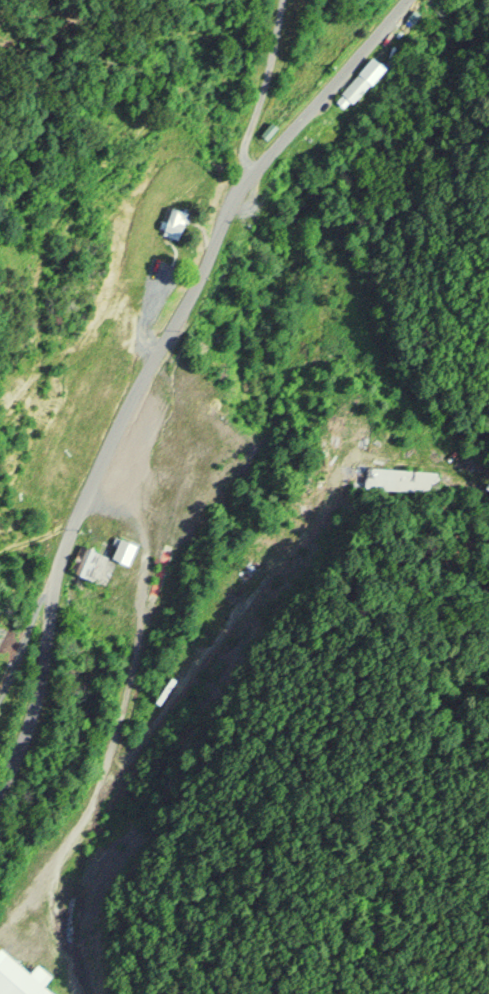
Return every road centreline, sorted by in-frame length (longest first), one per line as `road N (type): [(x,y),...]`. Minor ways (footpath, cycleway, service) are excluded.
road 1 (residential): [(0,786),(37,686),(52,569),(133,398),(244,177),(386,0)]

